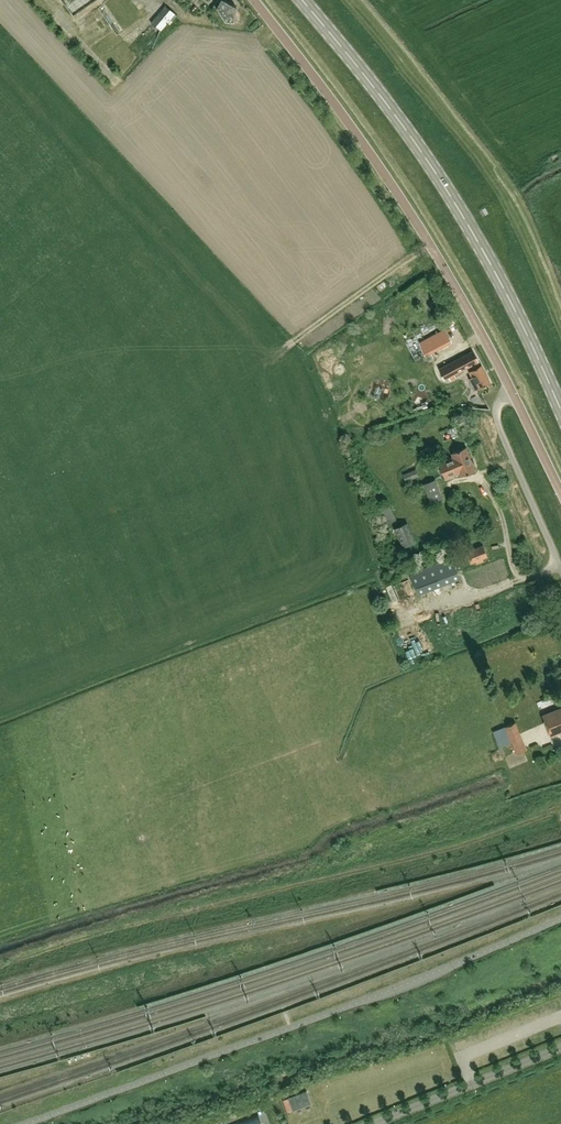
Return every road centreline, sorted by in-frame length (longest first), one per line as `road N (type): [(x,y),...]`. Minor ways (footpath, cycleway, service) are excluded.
road 1 (unclassified): [(560,492),(428,240),(253,0)]
road 2 (secondary): [(560,407),(462,211),(304,0)]
road 3 (unclassified): [(372,1123),(560,1048)]

